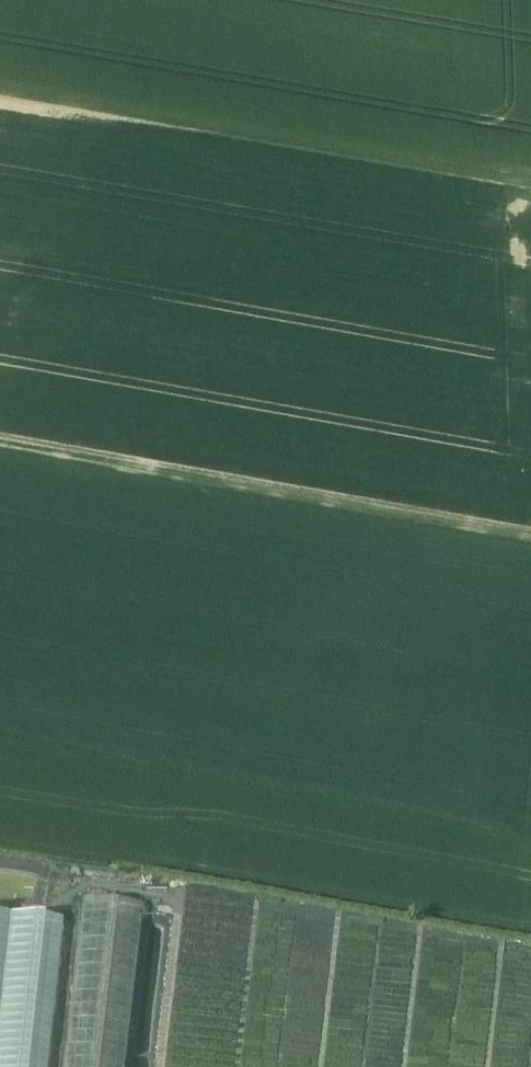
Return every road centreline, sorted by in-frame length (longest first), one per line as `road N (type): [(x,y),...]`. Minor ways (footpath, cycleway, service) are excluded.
road 1 (track): [(0,444),(530,536)]

